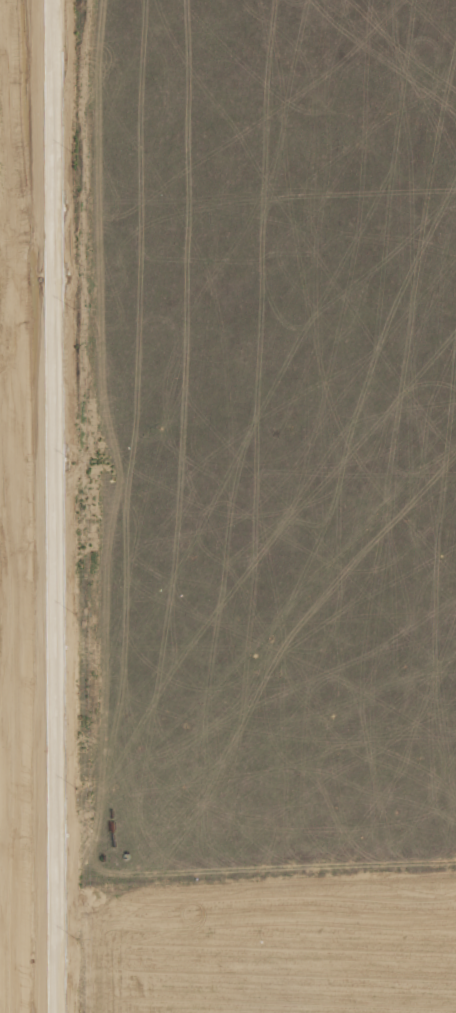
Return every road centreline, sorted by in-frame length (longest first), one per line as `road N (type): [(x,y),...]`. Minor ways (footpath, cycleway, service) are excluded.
road 1 (trunk): [(59,1012),(54,0)]

